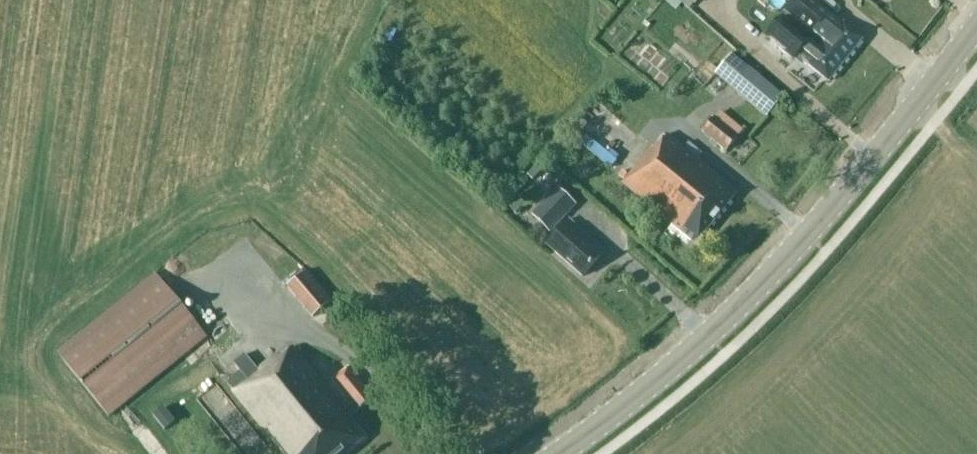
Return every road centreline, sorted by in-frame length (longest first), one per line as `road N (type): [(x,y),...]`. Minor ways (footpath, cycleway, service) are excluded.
road 1 (tertiary): [(560,453),(679,361),(772,273),(976,26)]

